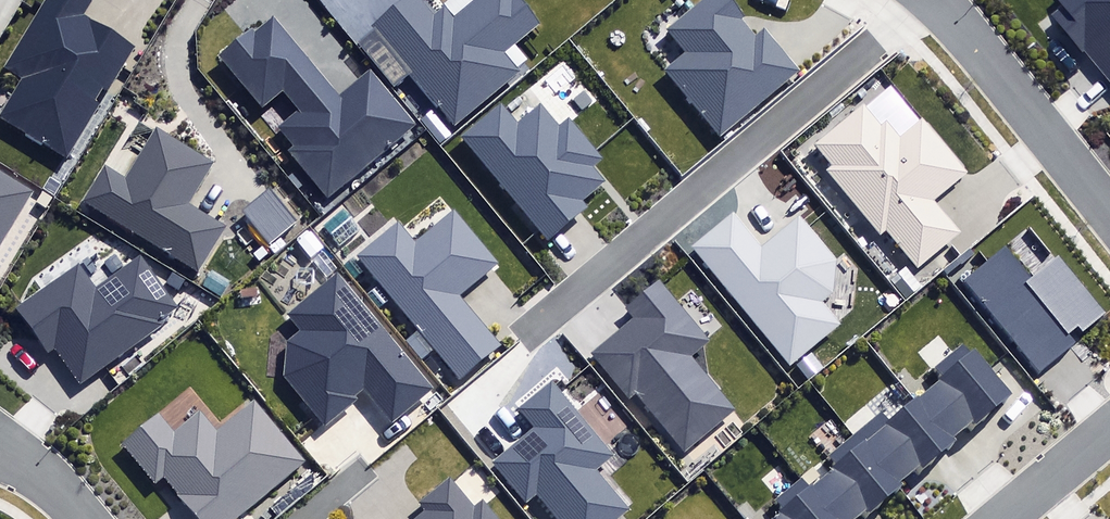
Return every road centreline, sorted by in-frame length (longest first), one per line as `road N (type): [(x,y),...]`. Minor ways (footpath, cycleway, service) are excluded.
road 1 (residential): [(937,0),(1109,212)]
road 2 (residential): [(999,518),(1109,426)]

